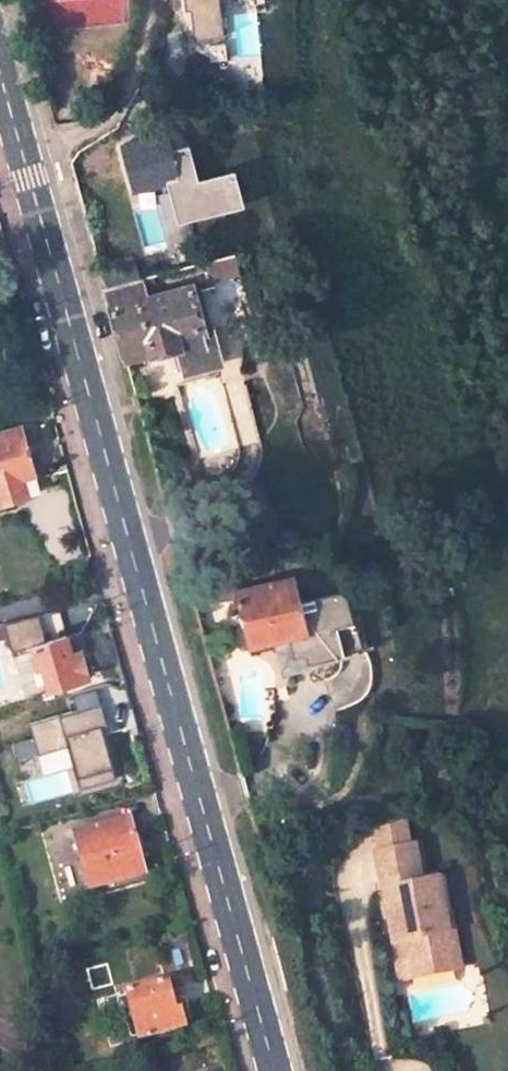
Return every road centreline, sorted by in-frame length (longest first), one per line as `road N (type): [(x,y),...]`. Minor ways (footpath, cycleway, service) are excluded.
road 1 (secondary): [(271,1070),(0,77)]

